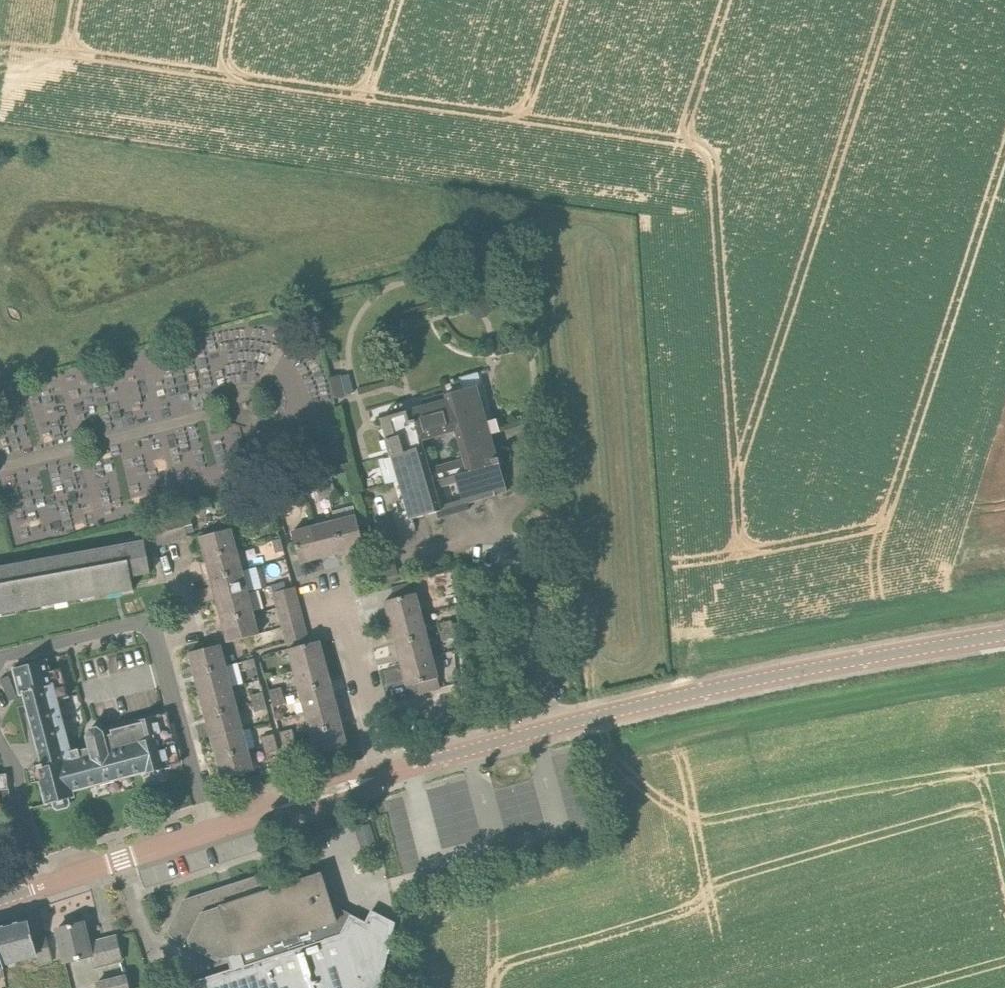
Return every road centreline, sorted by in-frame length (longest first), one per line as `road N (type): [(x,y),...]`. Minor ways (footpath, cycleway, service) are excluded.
road 1 (tertiary): [(383,773),(681,696),(1004,635)]
road 2 (residential): [(158,644),(210,830)]
road 3 (residential): [(383,773),(334,588)]
road 4 (residential): [(0,656),(151,618),(158,644)]
road 5 (tertiary): [(45,885),(210,830)]
road 6 (residential): [(45,885),(18,772),(0,743)]
road 7 (residential): [(158,644),(190,635),(167,545)]

